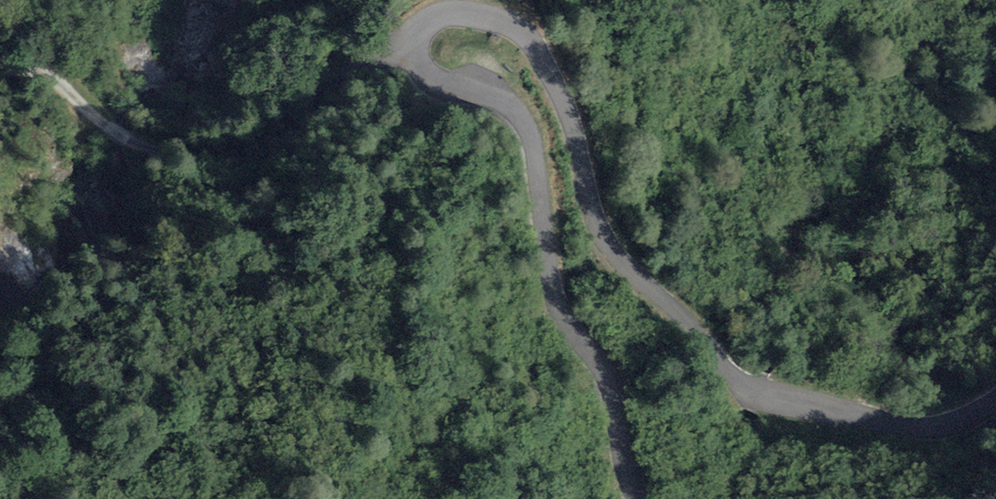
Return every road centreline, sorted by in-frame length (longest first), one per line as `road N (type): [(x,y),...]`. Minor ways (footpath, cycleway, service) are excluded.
road 1 (unclassified): [(995,402),(949,426),(891,424),(774,396),(736,378),(602,235),(570,120),(532,39),(468,13),(437,16),(416,37),(424,70),(508,105),(532,139),(560,305),(607,379),(633,498)]
road 2 (track): [(0,72),(48,73),(136,147),(218,161),(257,152),(343,75),(414,50)]

